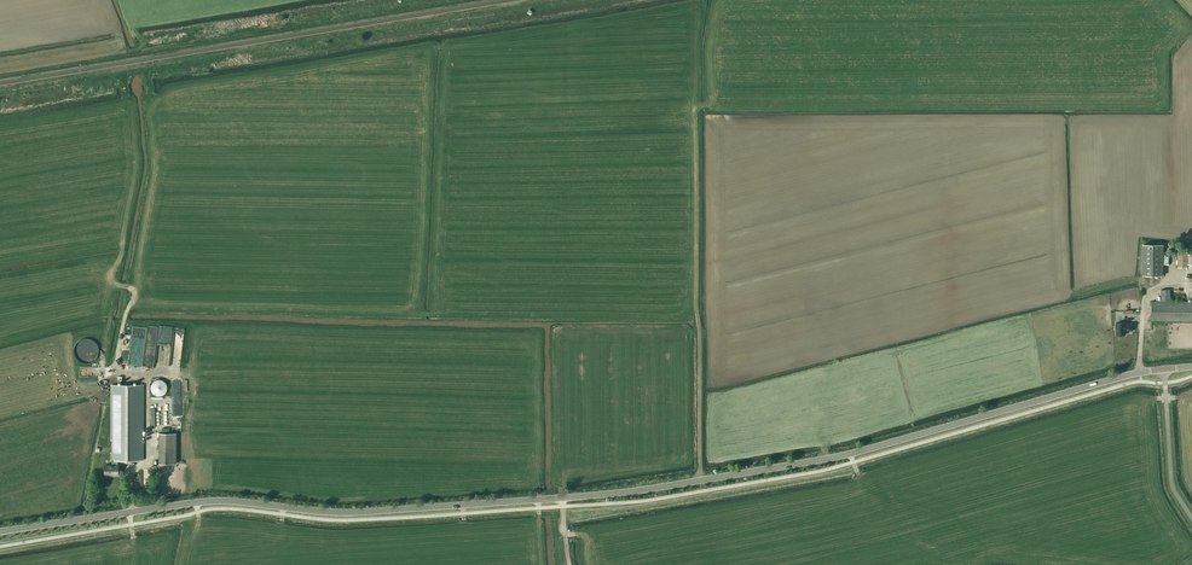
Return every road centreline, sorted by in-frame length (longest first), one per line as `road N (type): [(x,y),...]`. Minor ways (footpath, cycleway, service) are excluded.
road 1 (tertiary): [(0,531),(215,501),(337,513),(640,490),(855,453),(1163,369)]
road 2 (unclassified): [(1163,369),(1172,481),(1191,518)]

